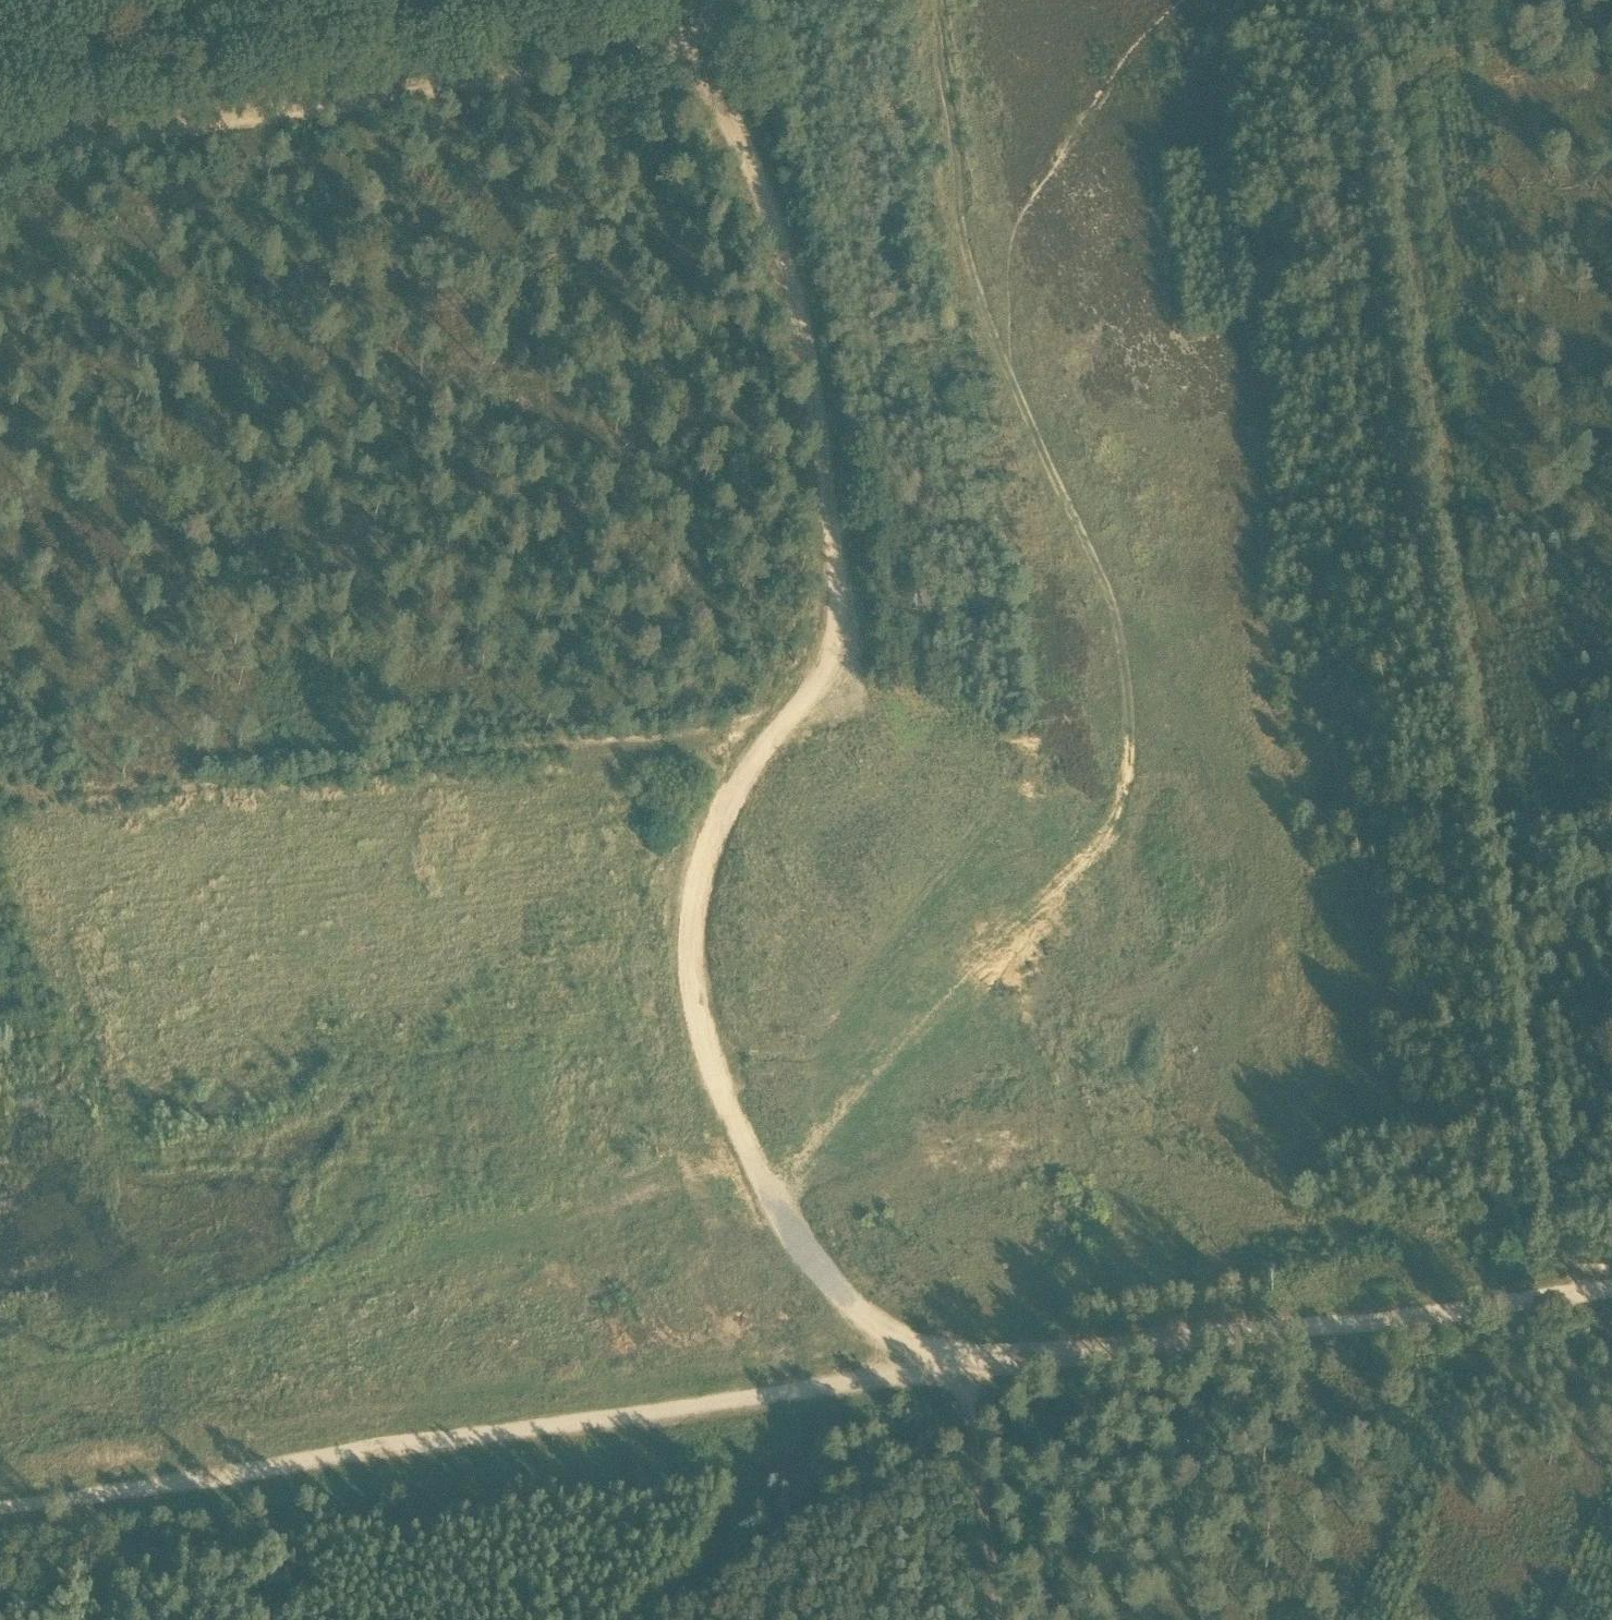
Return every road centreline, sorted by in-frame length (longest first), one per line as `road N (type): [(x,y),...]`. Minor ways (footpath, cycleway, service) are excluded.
road 1 (track): [(694,54),(766,196),(786,269),(838,590),(831,664),(701,854),(689,937),(703,1026),(728,1101),(775,1198),(853,1316),(946,1376)]
road 2 (track): [(946,1376),(0,1511)]
road 3 (track): [(694,54),(0,156)]
road 4 (track): [(946,1376),(1611,1290)]
road 5 (track): [(986,1619),(946,1376)]

